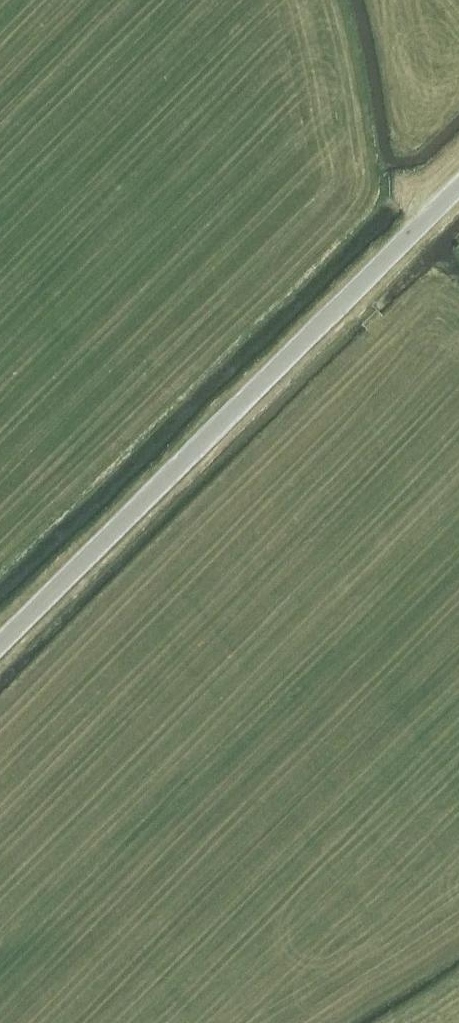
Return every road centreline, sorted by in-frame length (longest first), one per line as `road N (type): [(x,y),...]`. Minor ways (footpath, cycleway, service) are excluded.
road 1 (unclassified): [(0,644),(458,185)]

